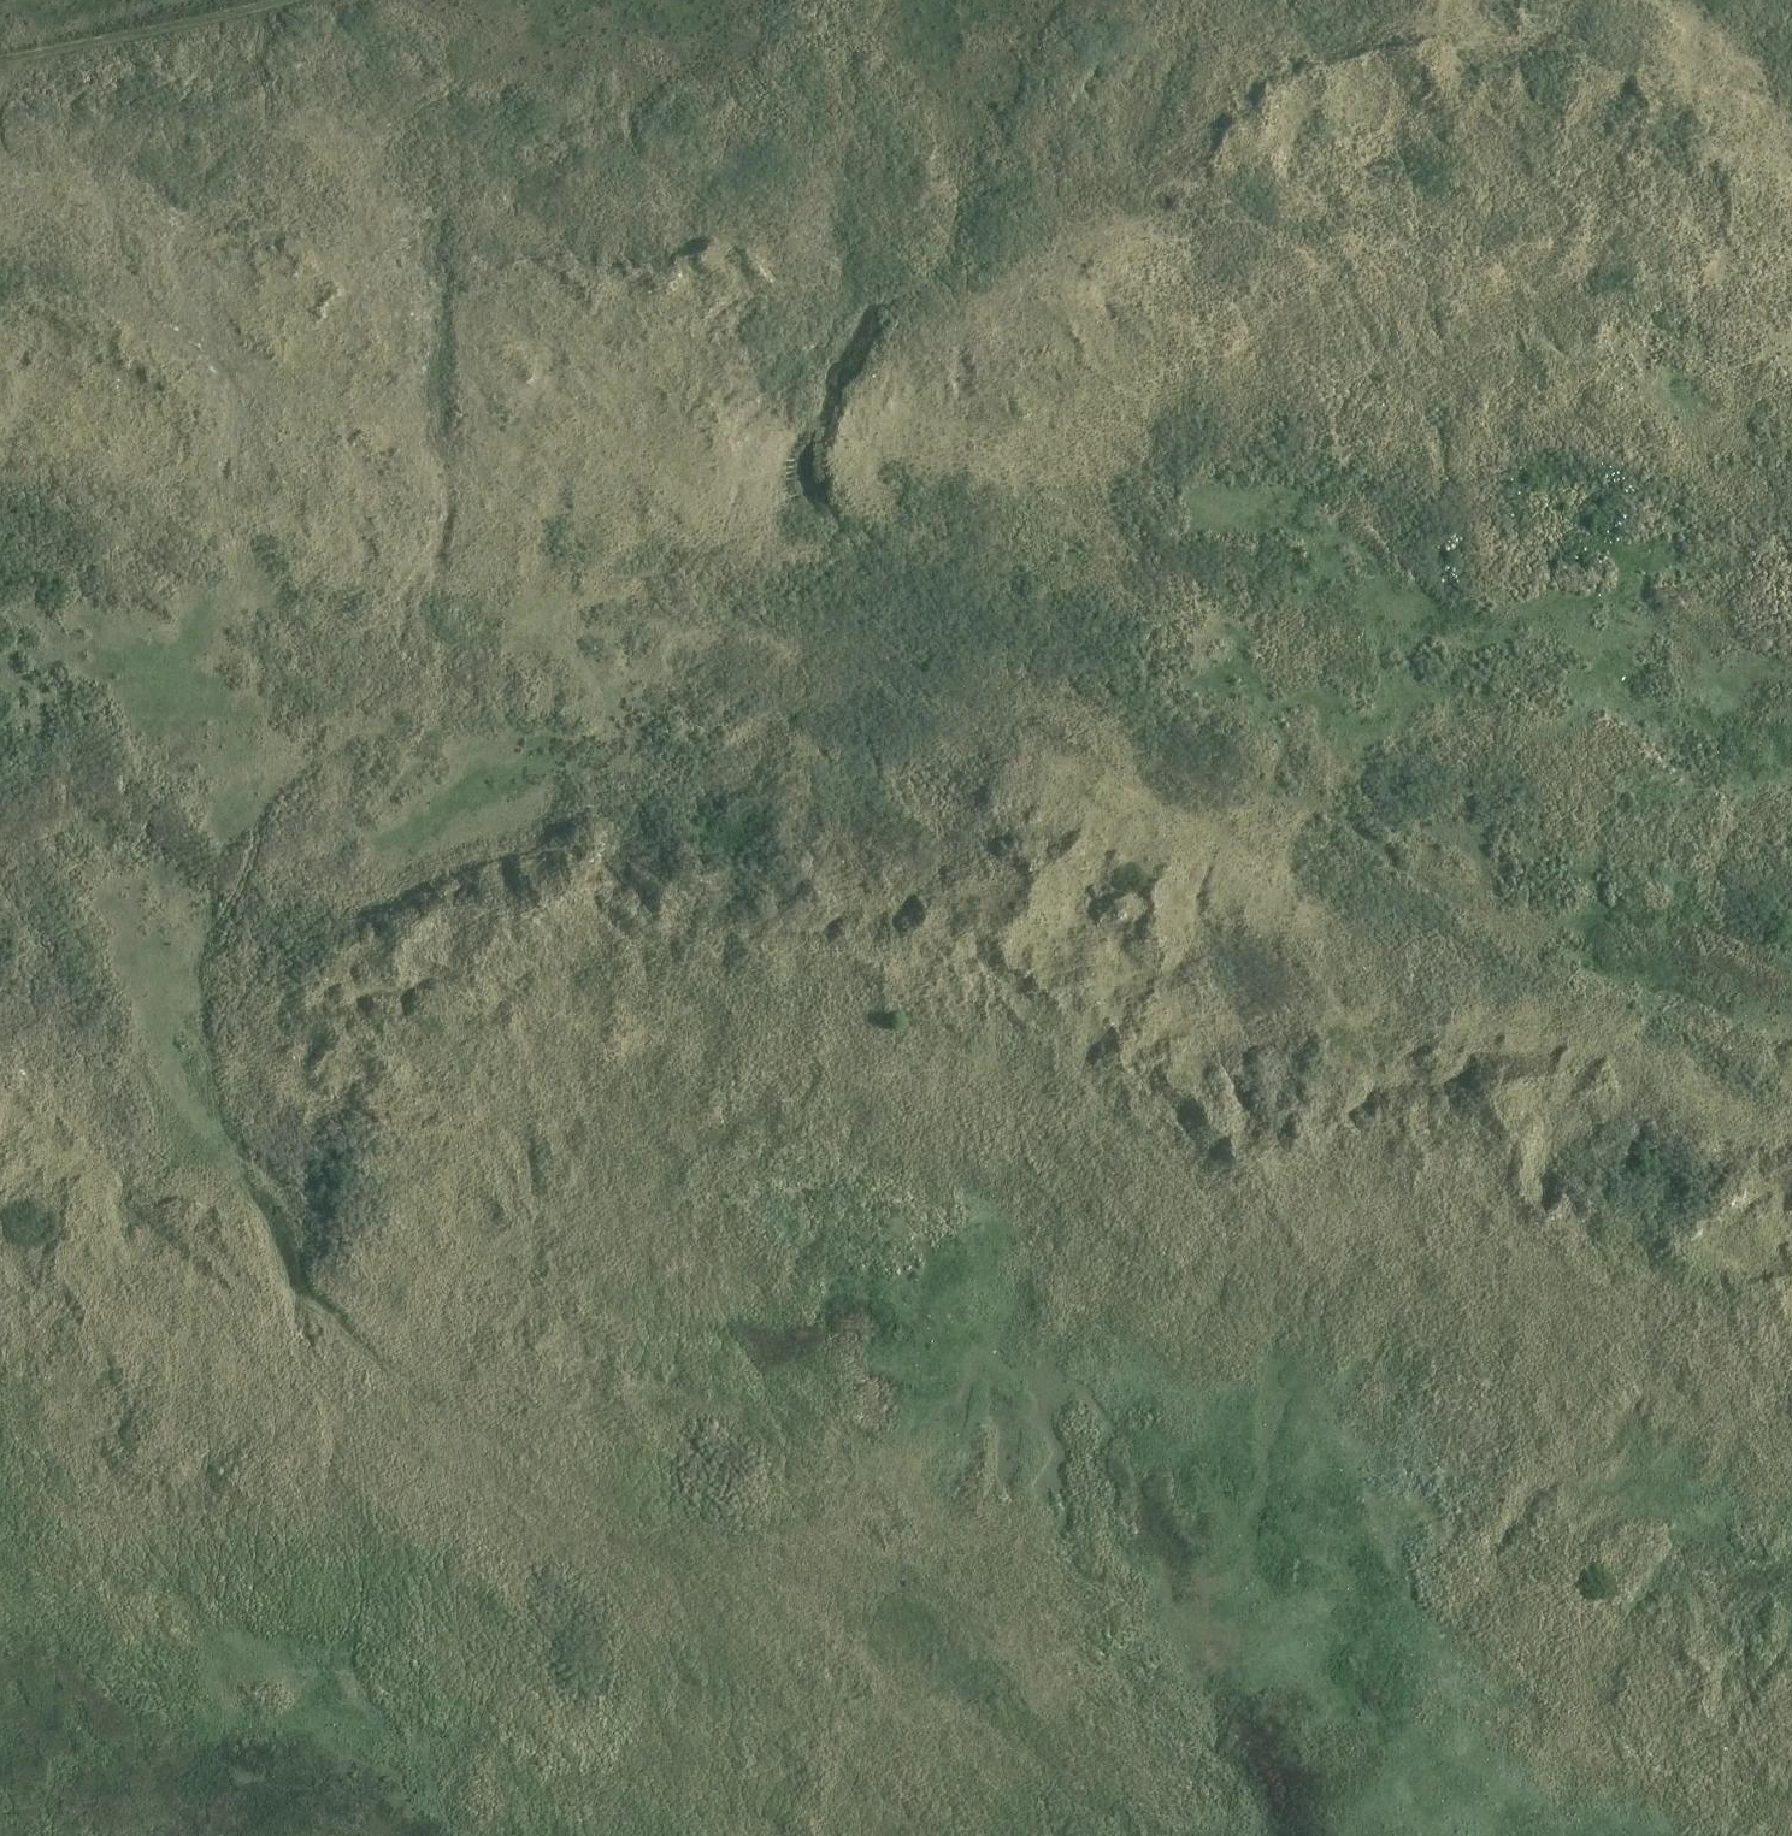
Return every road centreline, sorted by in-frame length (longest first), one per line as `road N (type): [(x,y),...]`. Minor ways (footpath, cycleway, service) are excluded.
road 1 (track): [(0,53),(249,0)]

